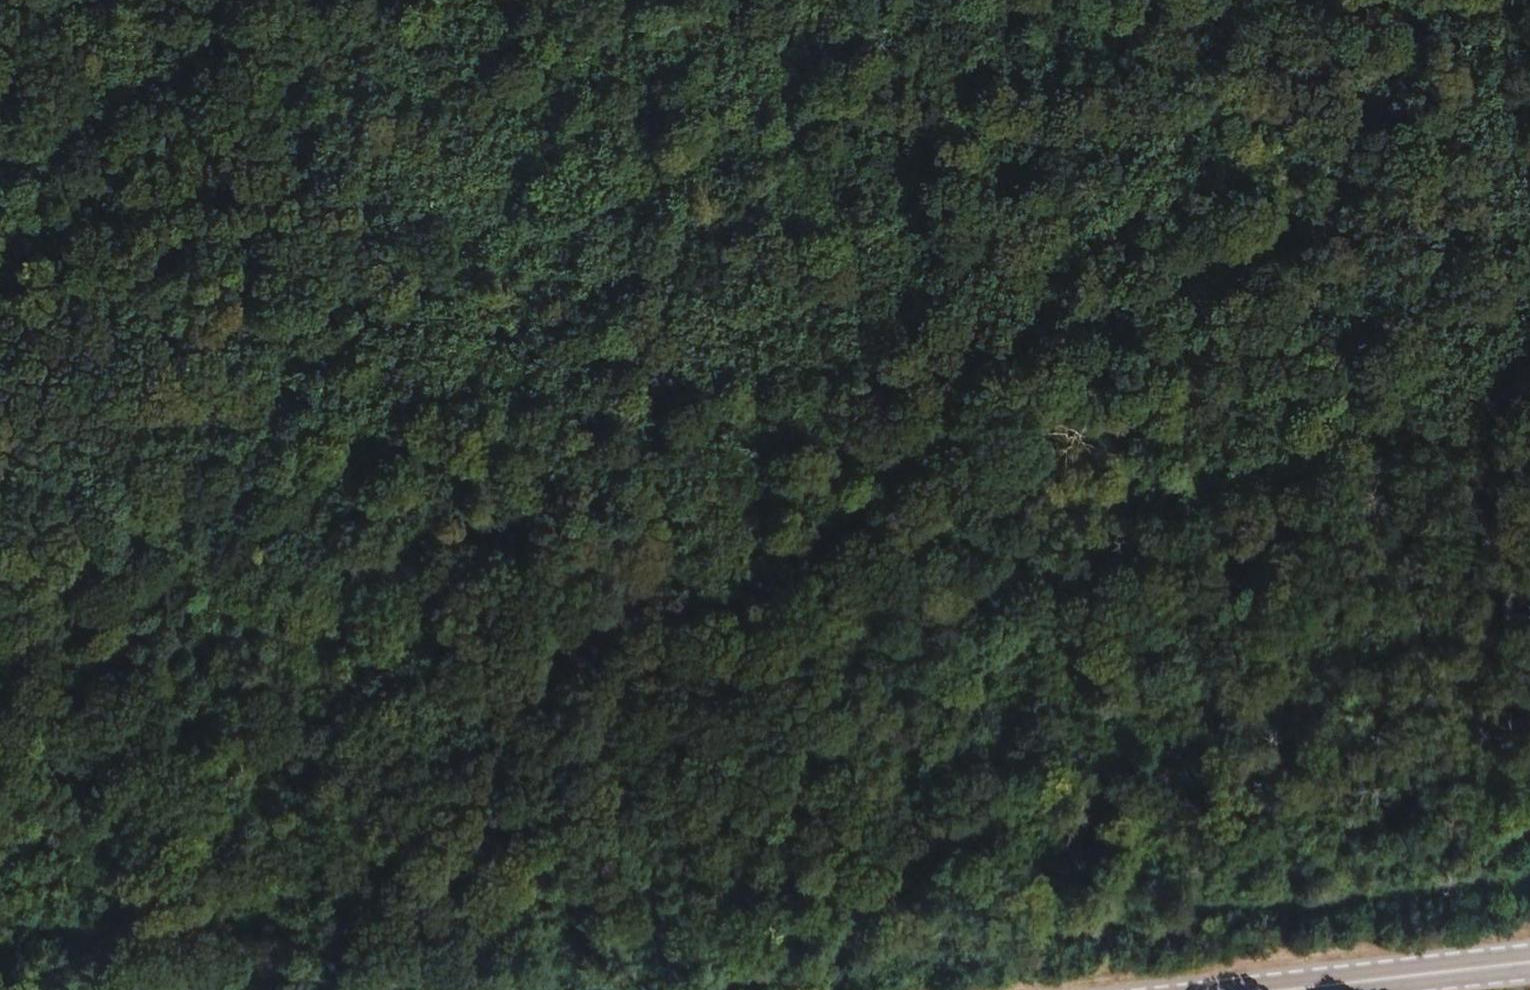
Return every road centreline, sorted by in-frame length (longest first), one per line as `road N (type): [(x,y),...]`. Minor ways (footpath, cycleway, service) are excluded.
road 1 (track): [(1325,0),(472,989)]
road 2 (primary): [(1285,989),(1529,962)]

